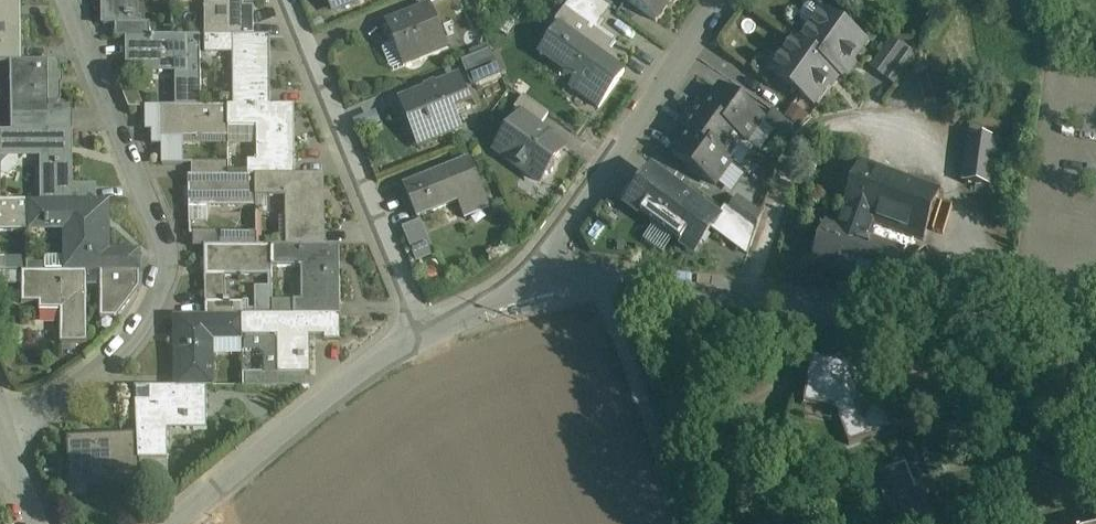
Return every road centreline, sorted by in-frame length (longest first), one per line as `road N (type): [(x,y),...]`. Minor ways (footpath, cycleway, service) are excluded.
road 1 (unclassified): [(536,276),(894,313),(1095,320)]
road 2 (residential): [(0,435),(131,341),(160,291),(166,246),(72,0)]
road 3 (residential): [(426,334),(289,0)]
road 4 (residential): [(721,0),(536,276)]
road 5 (residential): [(426,334),(329,398),(180,523)]
road 6 (residential): [(536,276),(426,334)]

